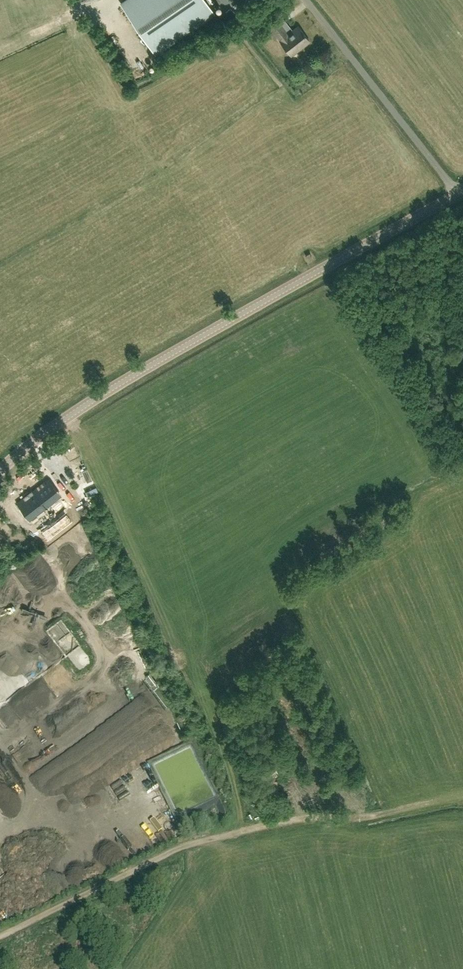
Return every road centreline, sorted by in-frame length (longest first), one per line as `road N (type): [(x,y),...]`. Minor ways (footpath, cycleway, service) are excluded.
road 1 (tertiary): [(0,474),(113,388),(462,191)]
road 2 (track): [(376,813),(267,826),(181,848),(0,936)]

